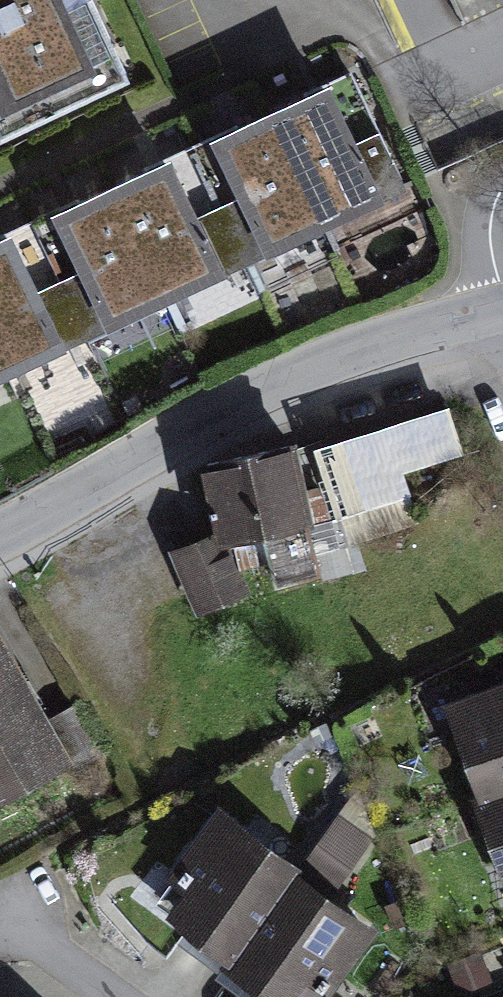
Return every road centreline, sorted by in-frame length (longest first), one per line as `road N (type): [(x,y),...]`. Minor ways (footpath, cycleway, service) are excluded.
road 1 (residential): [(0,535),(253,397),(376,343),(502,313)]
road 2 (residential): [(106,996),(9,925)]

